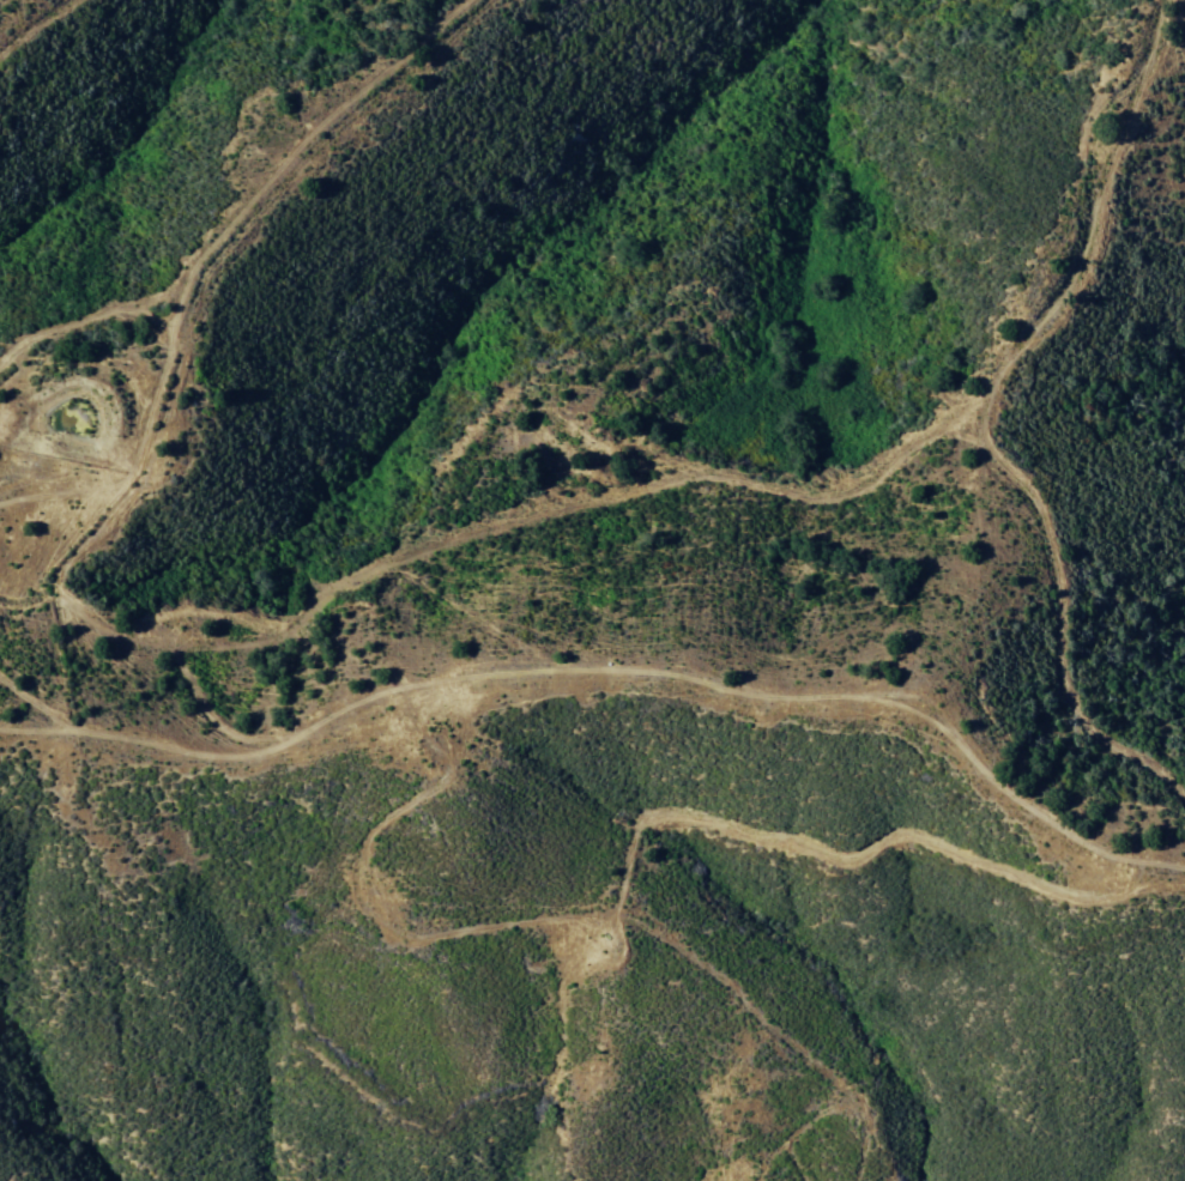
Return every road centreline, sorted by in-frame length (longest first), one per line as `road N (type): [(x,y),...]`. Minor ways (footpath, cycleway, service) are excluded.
road 1 (track): [(1184,916),(1151,907),(905,755),(569,703),(197,805),(0,776)]

